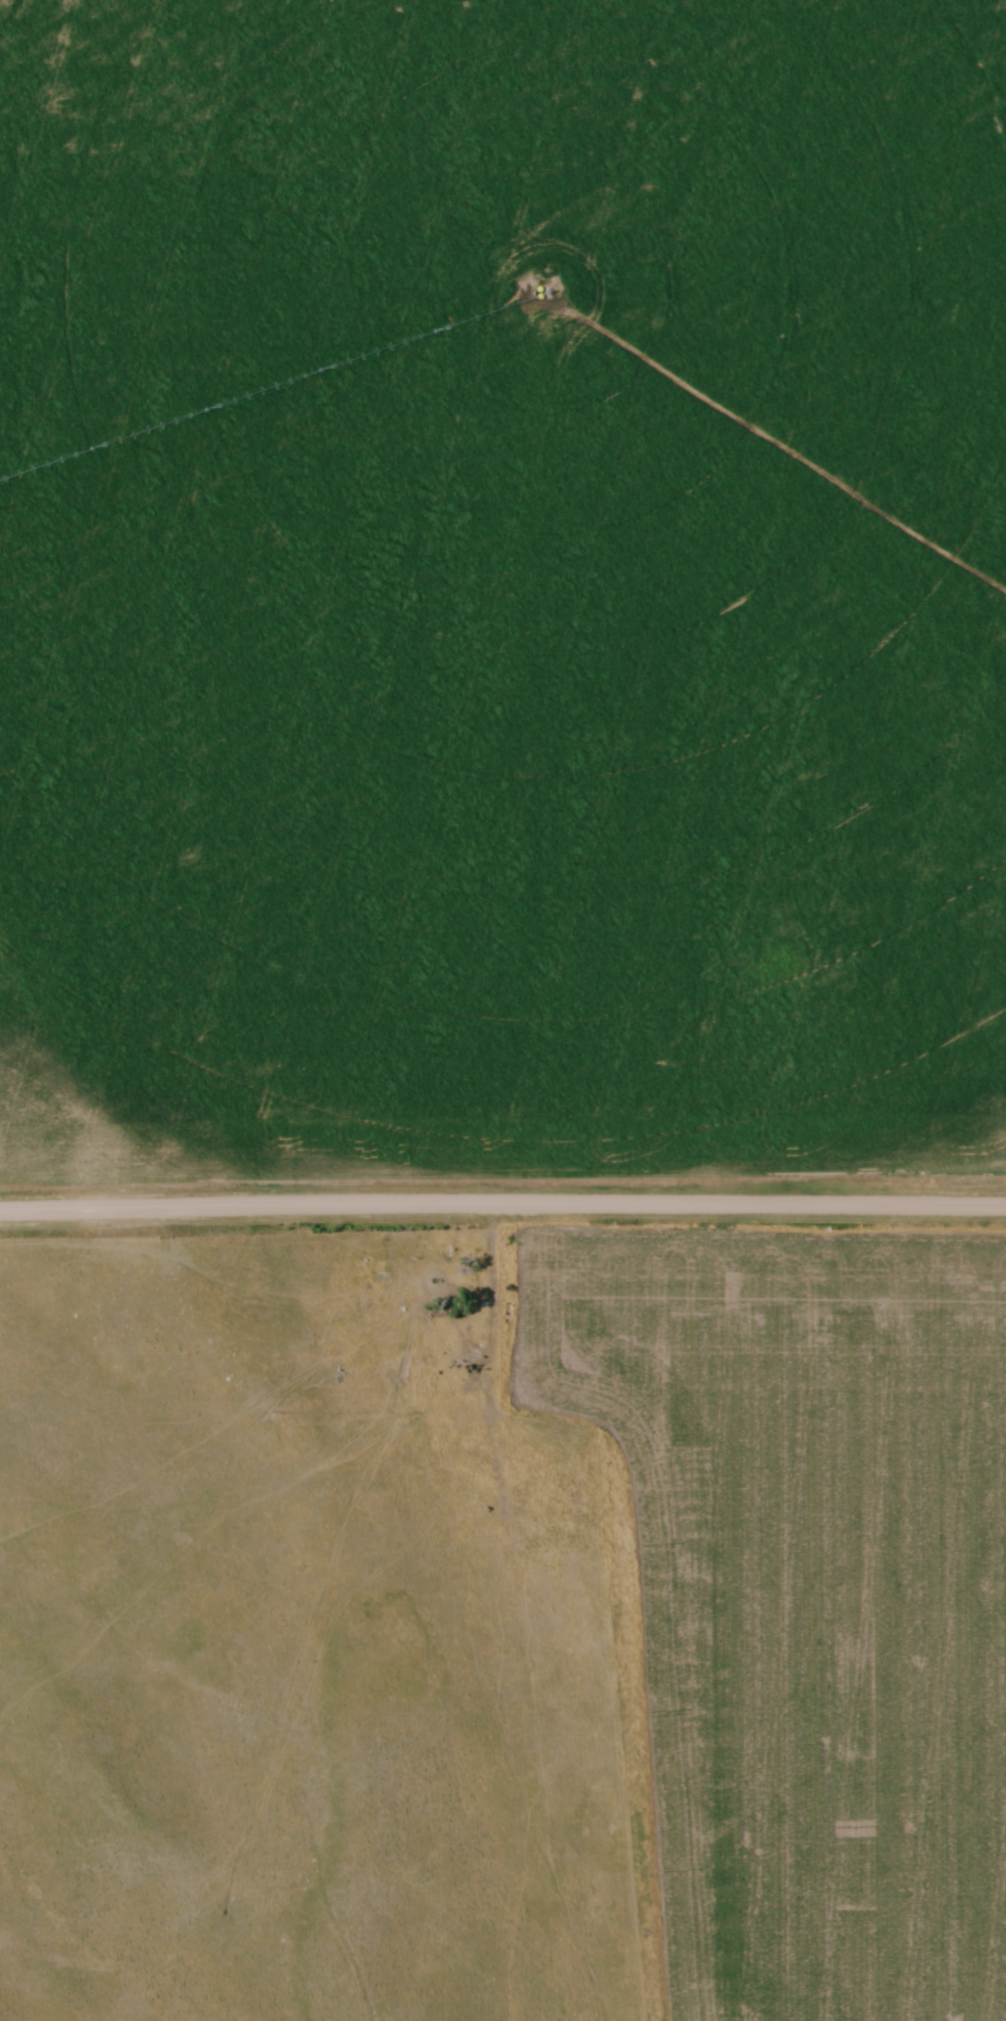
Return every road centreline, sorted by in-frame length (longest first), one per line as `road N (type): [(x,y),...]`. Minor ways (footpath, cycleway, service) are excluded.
road 1 (tertiary): [(0,1213),(501,1201),(1005,1208)]

